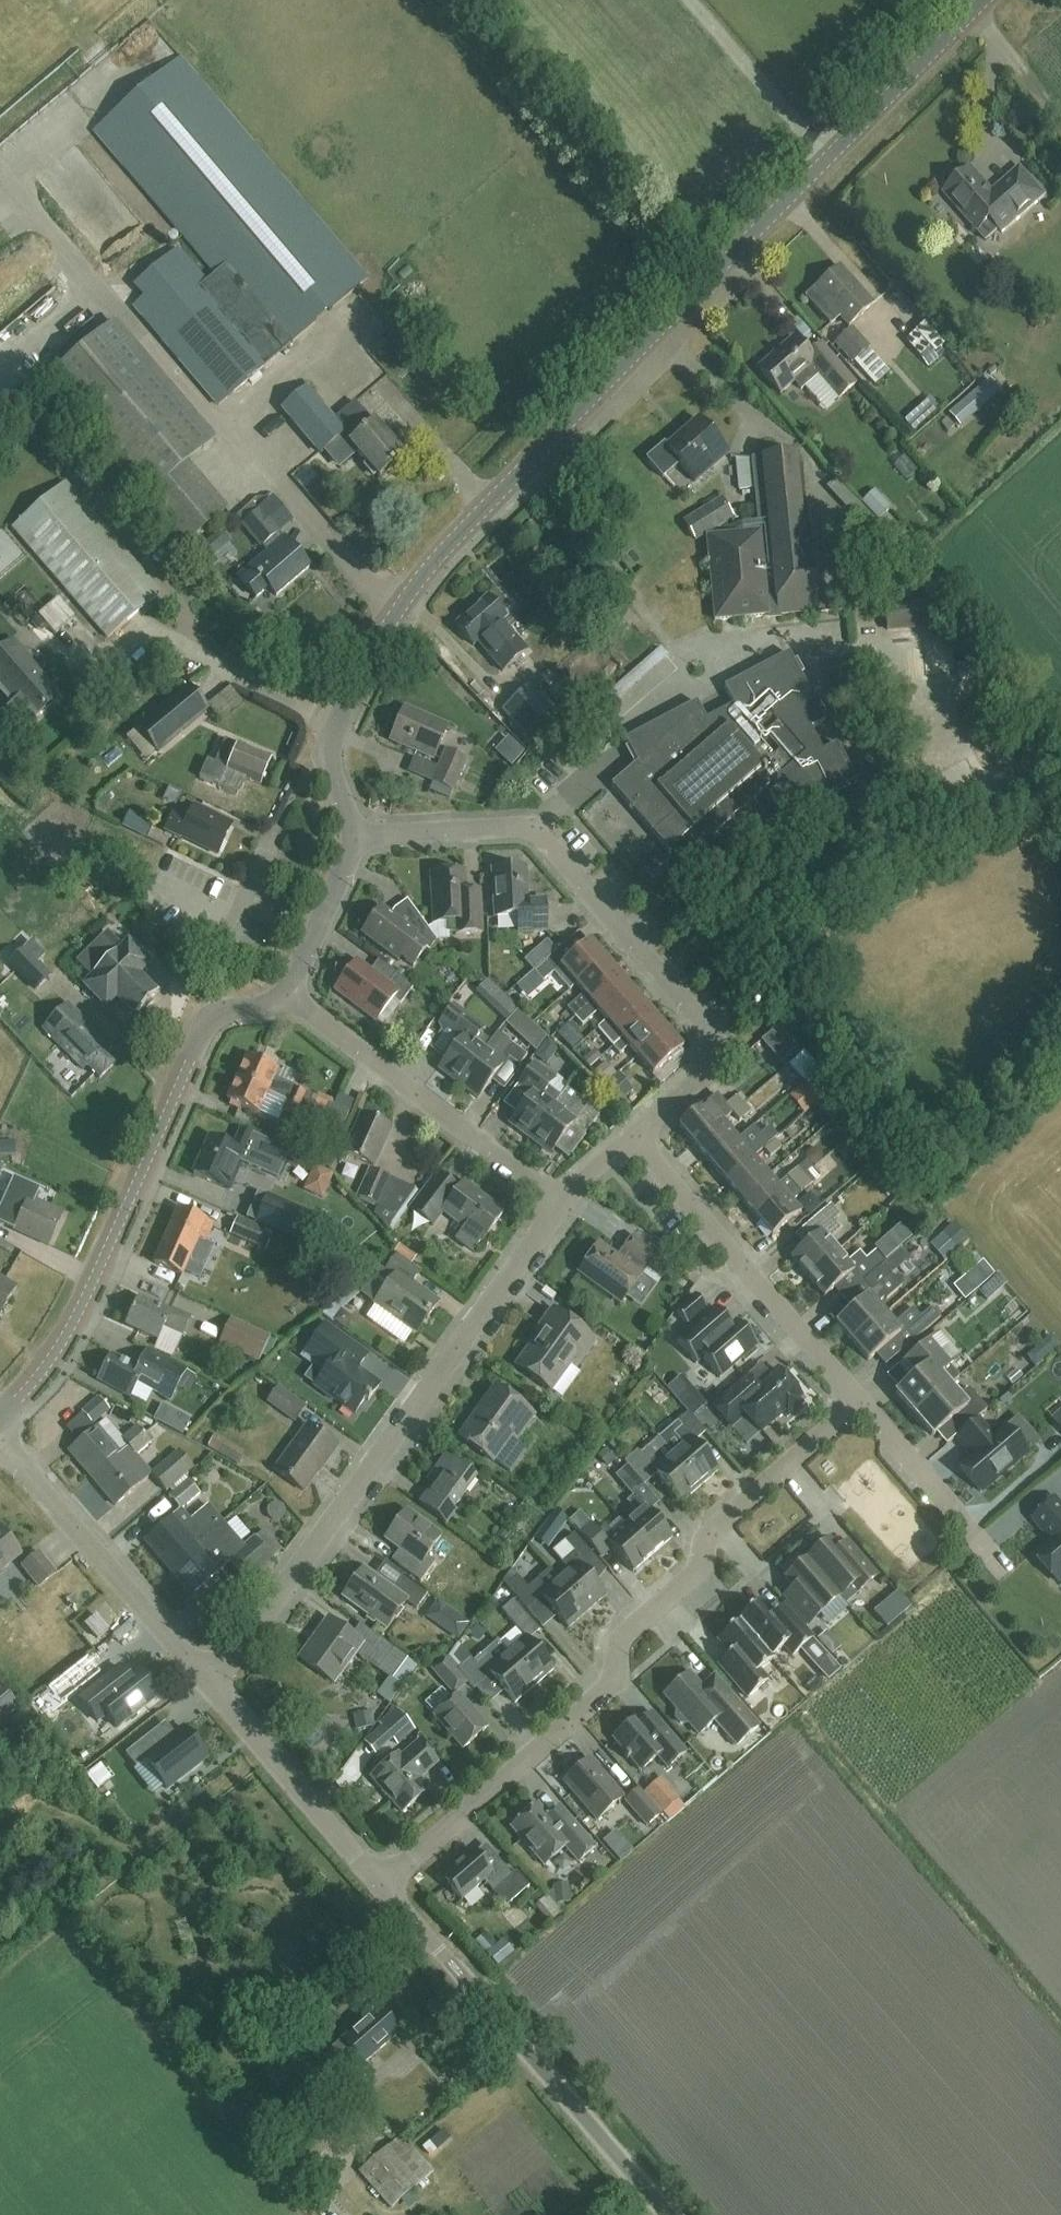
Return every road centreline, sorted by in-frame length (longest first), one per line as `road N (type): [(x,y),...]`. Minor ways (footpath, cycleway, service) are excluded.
road 1 (tertiary): [(351,834),(330,746),(423,576),(983,0)]
road 2 (unclassified): [(380,1883),(615,1683),(615,1641),(700,1564),(710,1533),(859,1401)]
road 3 (unclassified): [(211,1685),(562,1203)]
road 4 (tertiary): [(0,1415),(57,1350),(201,1035),(223,1013)]
road 5 (residential): [(709,1031),(533,825),(351,834)]
road 6 (unclassified): [(668,2214),(380,1883)]
road 7 (unclassified): [(859,1401),(631,1133)]
road 8 (unclassified): [(562,1203),(288,993)]
road 9 (unclassified): [(211,1685),(16,1454),(0,1422)]
road 10 (unclassified): [(380,1883),(211,1685)]
road 11 (residential): [(859,1401),(1007,1573)]
road 12 (unclassified): [(223,1013),(212,975),(276,834)]
road 13 (tertiary): [(288,993),(349,858),(351,834)]
road 14 (track): [(969,14),(1060,119)]
road 15 (unclassified): [(631,1133),(704,1070),(709,1031)]

